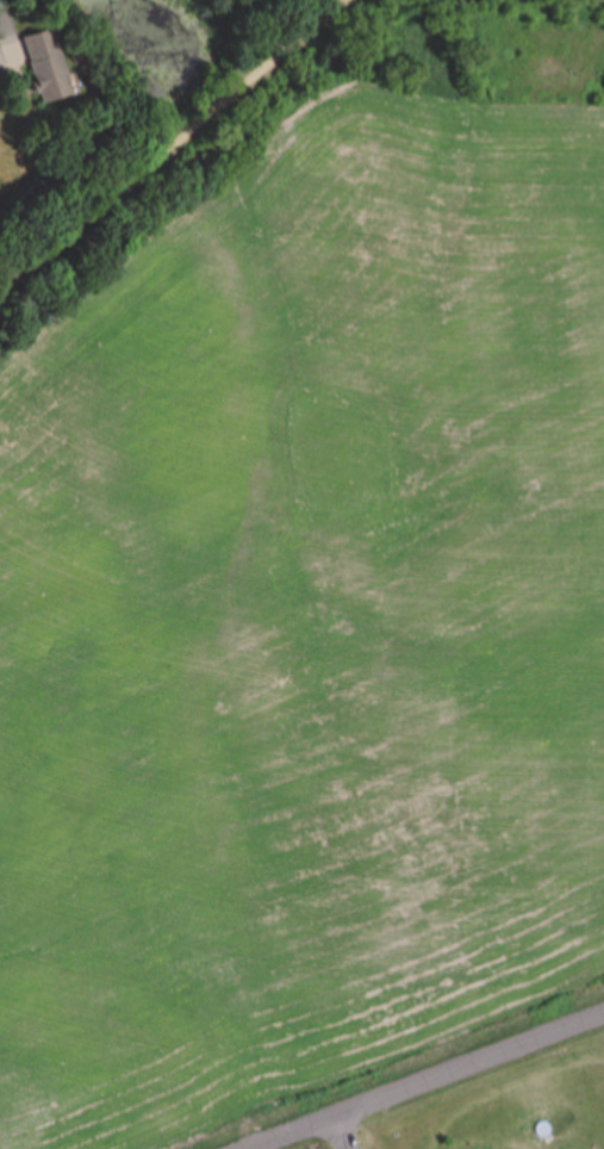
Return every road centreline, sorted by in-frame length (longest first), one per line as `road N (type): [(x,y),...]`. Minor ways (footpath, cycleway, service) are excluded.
road 1 (residential): [(243,1148),(603,1014)]

